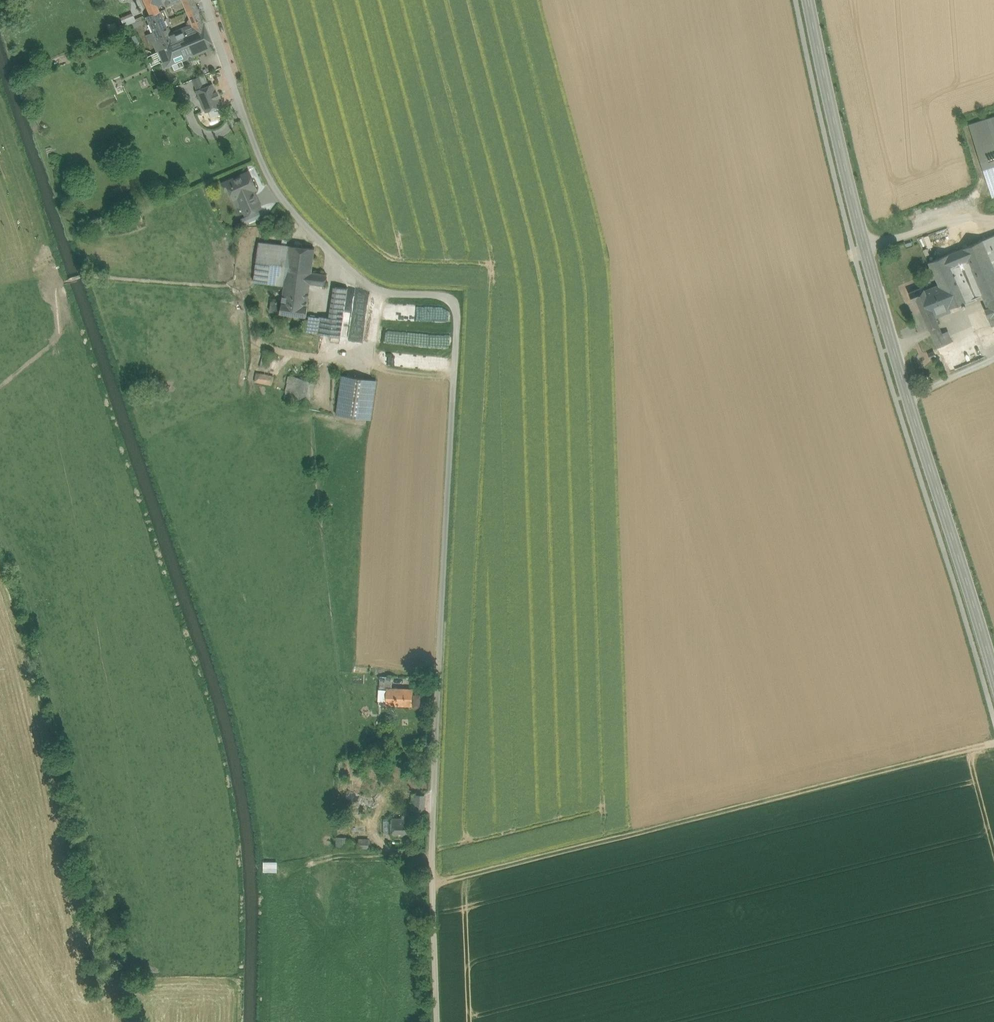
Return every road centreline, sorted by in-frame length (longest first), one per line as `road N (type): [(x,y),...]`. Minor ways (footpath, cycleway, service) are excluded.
road 1 (track): [(437,1021),(431,845),(458,298),(376,292),(274,188),(209,0)]
road 2 (tertiary): [(811,0),(885,327),(993,673)]
road 3 (track): [(433,884),(993,742)]
road 4 (track): [(865,244),(965,216),(993,220)]

